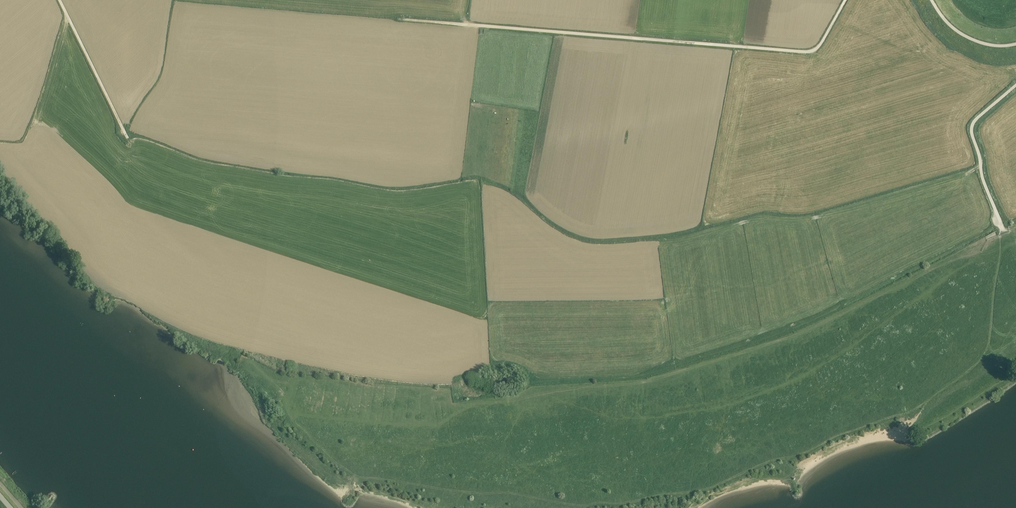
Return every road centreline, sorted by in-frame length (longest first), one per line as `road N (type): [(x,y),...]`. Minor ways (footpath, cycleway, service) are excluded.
road 1 (track): [(401,19),(811,51),(846,0)]

